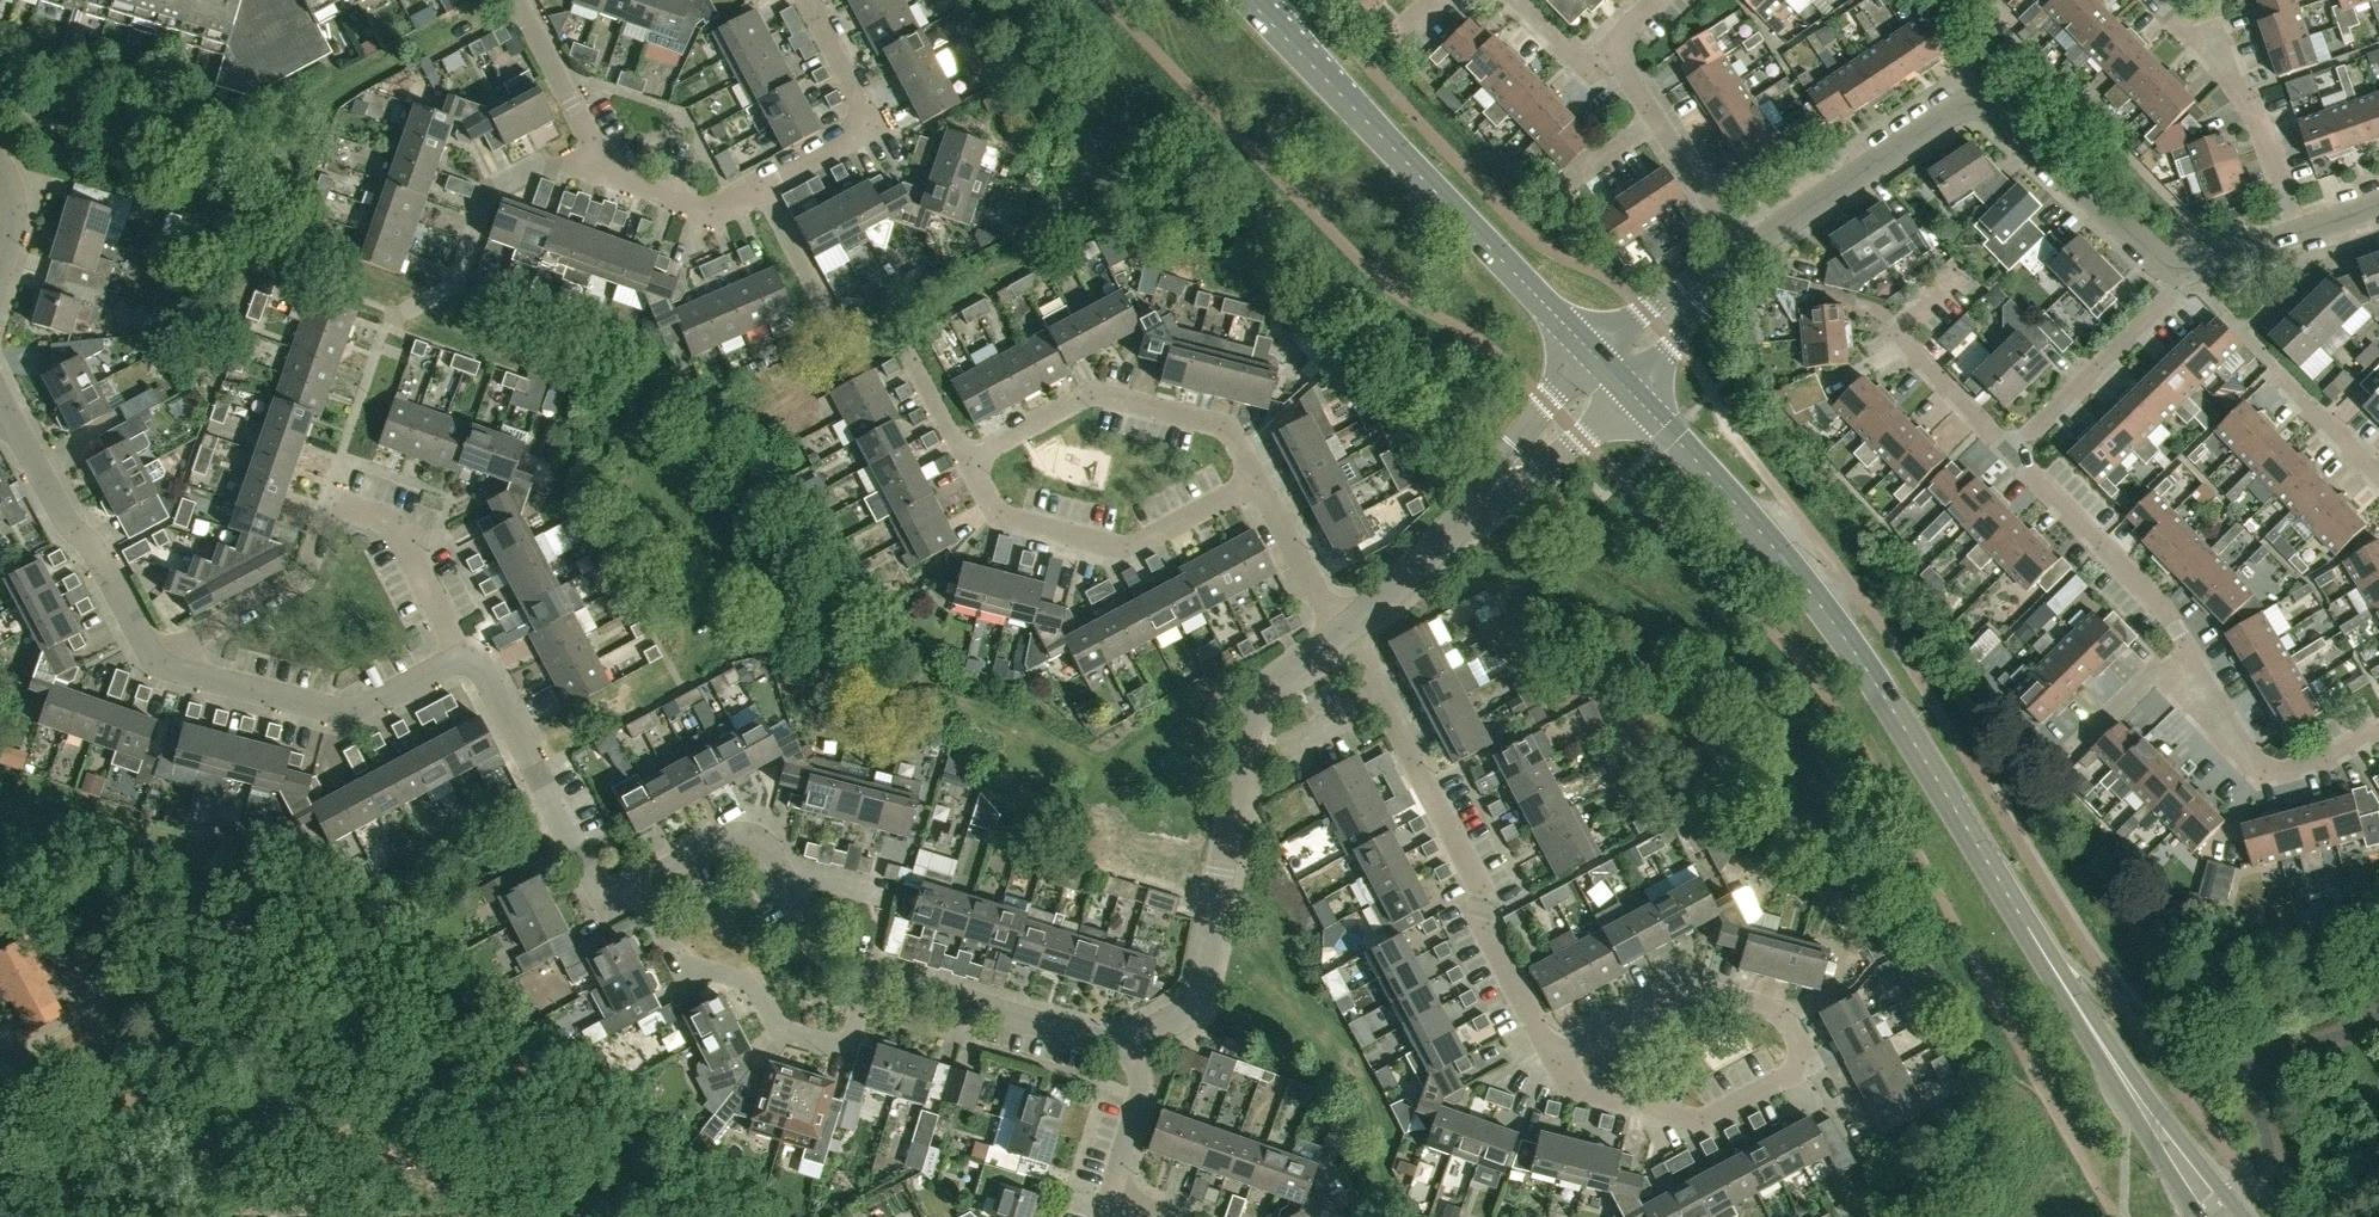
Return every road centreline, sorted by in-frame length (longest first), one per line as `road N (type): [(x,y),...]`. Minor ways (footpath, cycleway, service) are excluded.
road 1 (tertiary): [(2130,1087),(1851,645),(1754,524),(1613,373)]
road 2 (residential): [(1746,252),(1972,106),(1991,114),(2169,265),(2189,270)]
road 3 (tertiary): [(1613,373),(1249,0)]
road 4 (residential): [(1342,632),(1257,693),(1193,1003),(1130,1043)]
road 5 (residential): [(1556,1059),(1480,920),(1480,890),(1342,632)]
road 6 (residential): [(600,156),(542,163),(487,193),(454,284),(394,316),(333,497)]
road 7 (residential): [(1613,373),(1342,632)]
road 8 (residential): [(636,883),(678,960),(754,982),(779,1026),(848,1049),(871,972)]
road 9 (residential): [(970,460),(896,336),(824,300),(757,184)]
road 10 (residential): [(1258,480),(1220,422),(1107,392),(1084,394),(970,460)]
road 11 (residential): [(970,460),(1004,515),(1117,547),(1258,480)]
road 12 (residential): [(636,883),(606,898),(474,652),(461,658)]
road 13 (residential): [(461,658),(361,708),(343,710),(157,660)]
road 14 (residential): [(871,972),(826,953),(751,832),(636,883)]
road 15 (residential): [(1814,1063),(1785,1013),(1696,988),(1556,1059)]
road 16 (residential): [(1814,1063),(1698,1120),(1571,1086),(1556,1059)]
road 17 (residential): [(157,660),(5,413)]
road 18 (residential): [(2299,234),(2253,104),(2157,0)]
road 19 (residential): [(2378,729),(2328,759),(2263,769),(2202,691),(2186,643)]
road 20 (residential): [(1130,1043),(1100,1041),(871,972)]
road 21 (residential): [(2012,456),(1901,342),(1903,327),(1962,268)]
road 22 (residential): [(2012,456),(2189,270)]
road 23 (residential): [(2186,643),(2162,605),(2012,456)]
road 24 (residential): [(757,184),(853,128),(862,109),(805,0)]
road 25 (residential): [(157,660),(306,571),(333,497)]
road 26 (residential): [(461,658),(385,515),(333,497)]
road 27 (track): [(172,1216),(73,1024)]
road 28 (unclassified): [(1613,373),(1746,252)]
road 29 (residential): [(757,184),(696,212),(600,156)]
road 30 (residential): [(600,156),(516,0)]
road 31 (residential): [(1342,632),(1258,480)]
road 32 (tertiary): [(2244,1216),(2171,1124),(2130,1087)]
road 33 (residential): [(1746,252),(1657,115)]
road 34 (residential): [(1109,1198),(1140,1094),(1130,1043)]
road 35 (residential): [(2077,747),(2186,643)]
road 36 (tertiary): [(2130,1087),(2151,1141),(2199,1216)]
road 37 (residential): [(2378,475),(2278,374)]
road 38 (residential): [(1614,46),(1592,65),(1576,62),(1515,0)]
road 39 (track): [(173,1216),(192,1206),(300,1192)]

